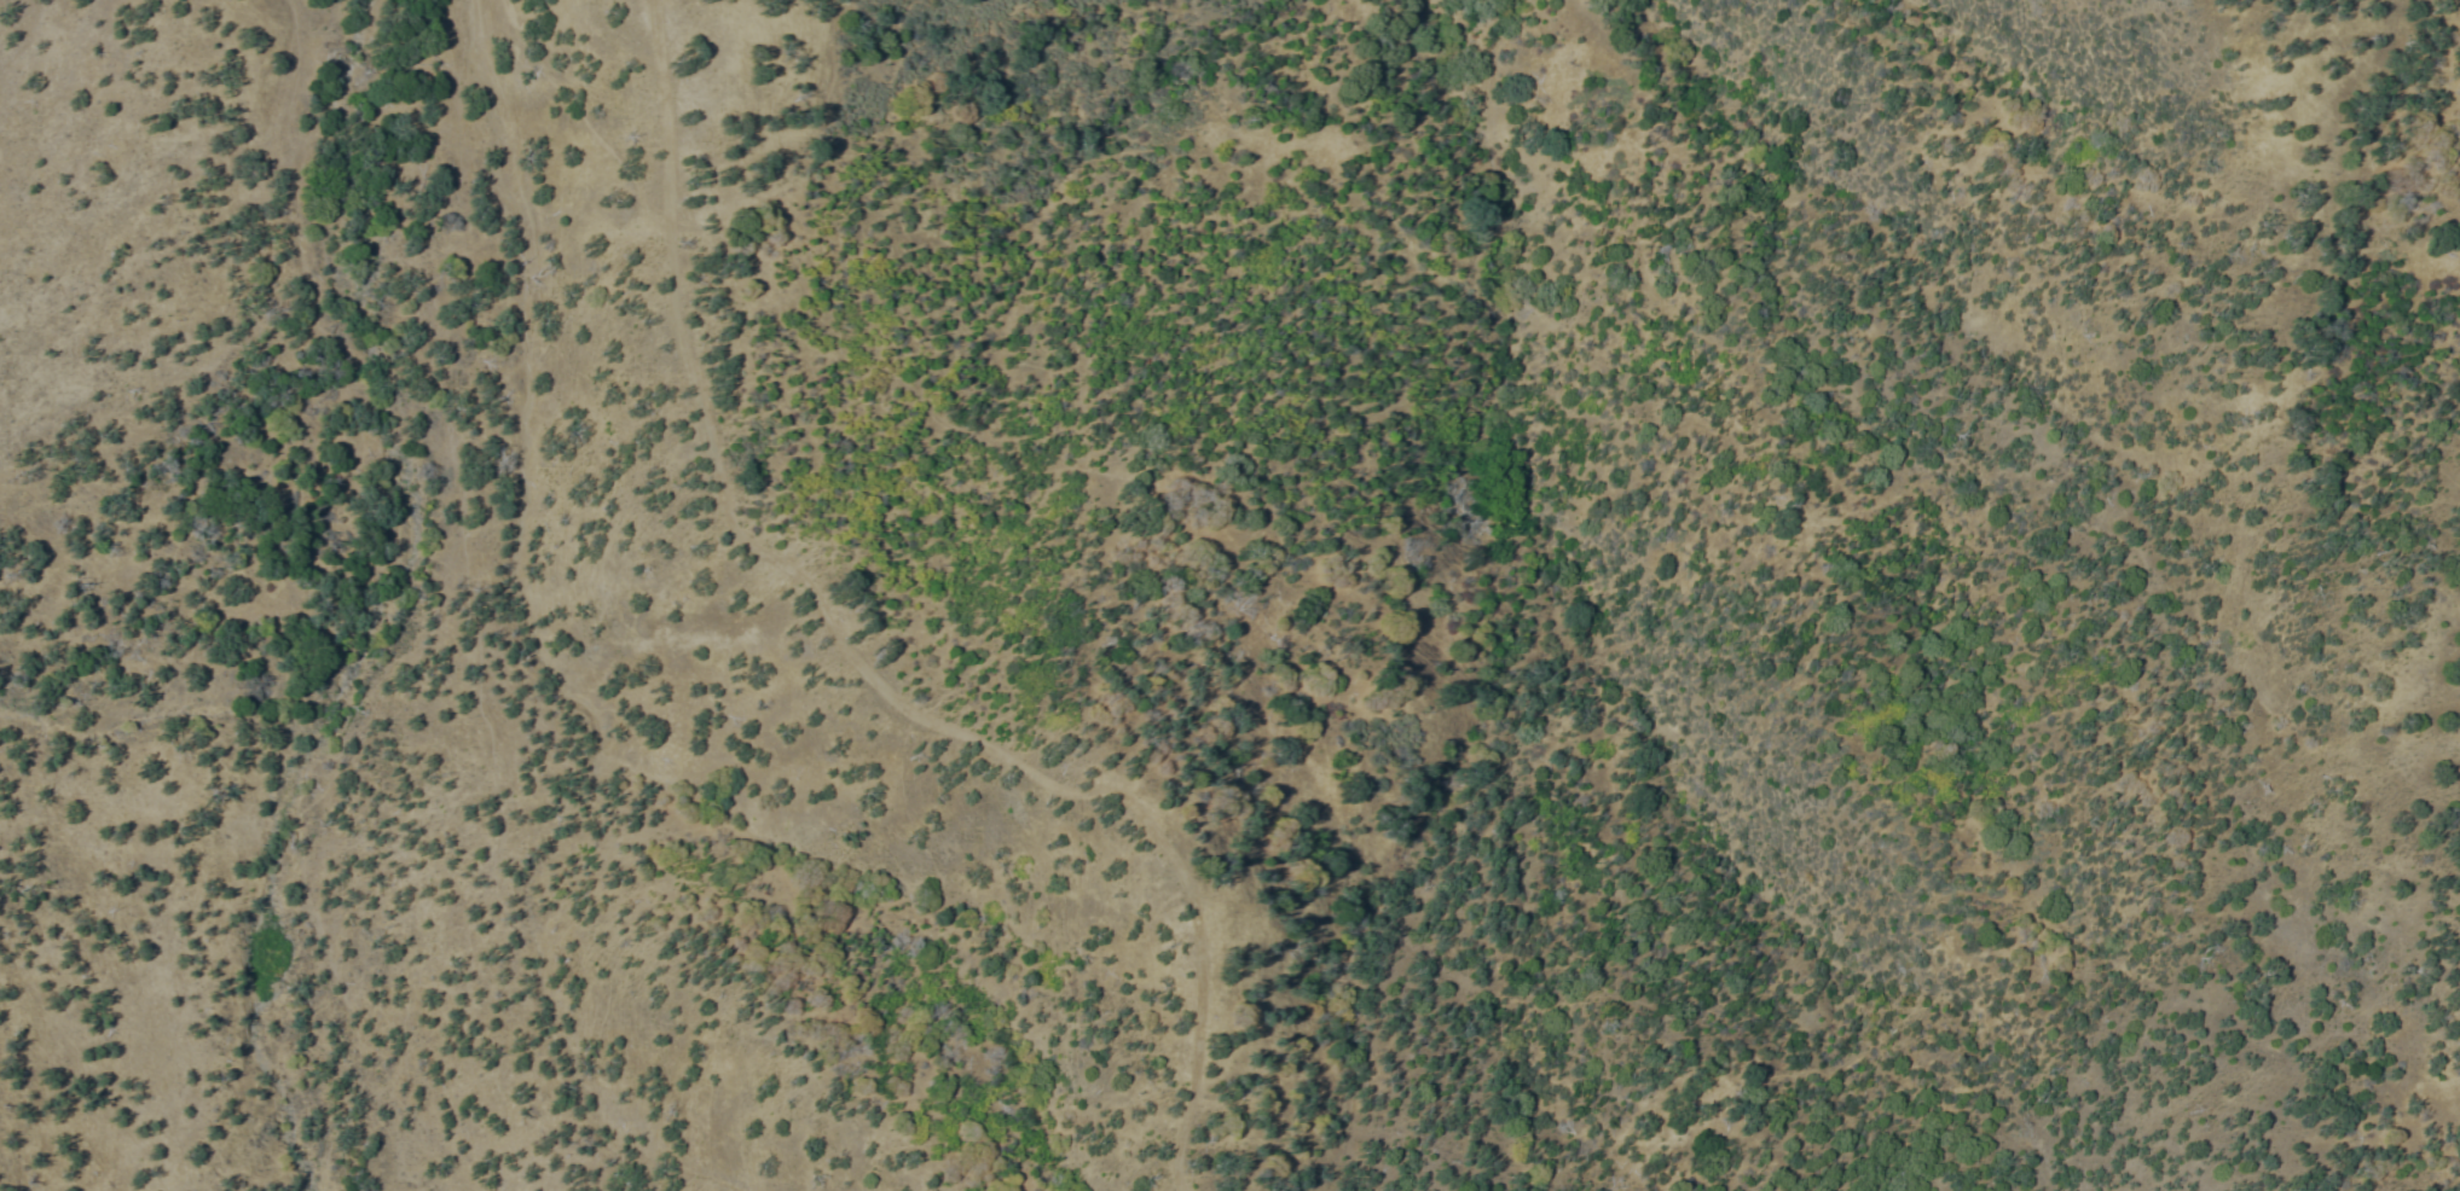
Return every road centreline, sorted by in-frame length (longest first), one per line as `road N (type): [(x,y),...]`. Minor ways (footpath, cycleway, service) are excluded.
road 1 (track): [(651,0),(677,316),(717,484),(740,540),(792,576),(837,644),(918,720),(1021,757),(1067,790),(1133,794),(1164,821),(1199,873),(1208,922),(1204,999),(1182,1190)]

